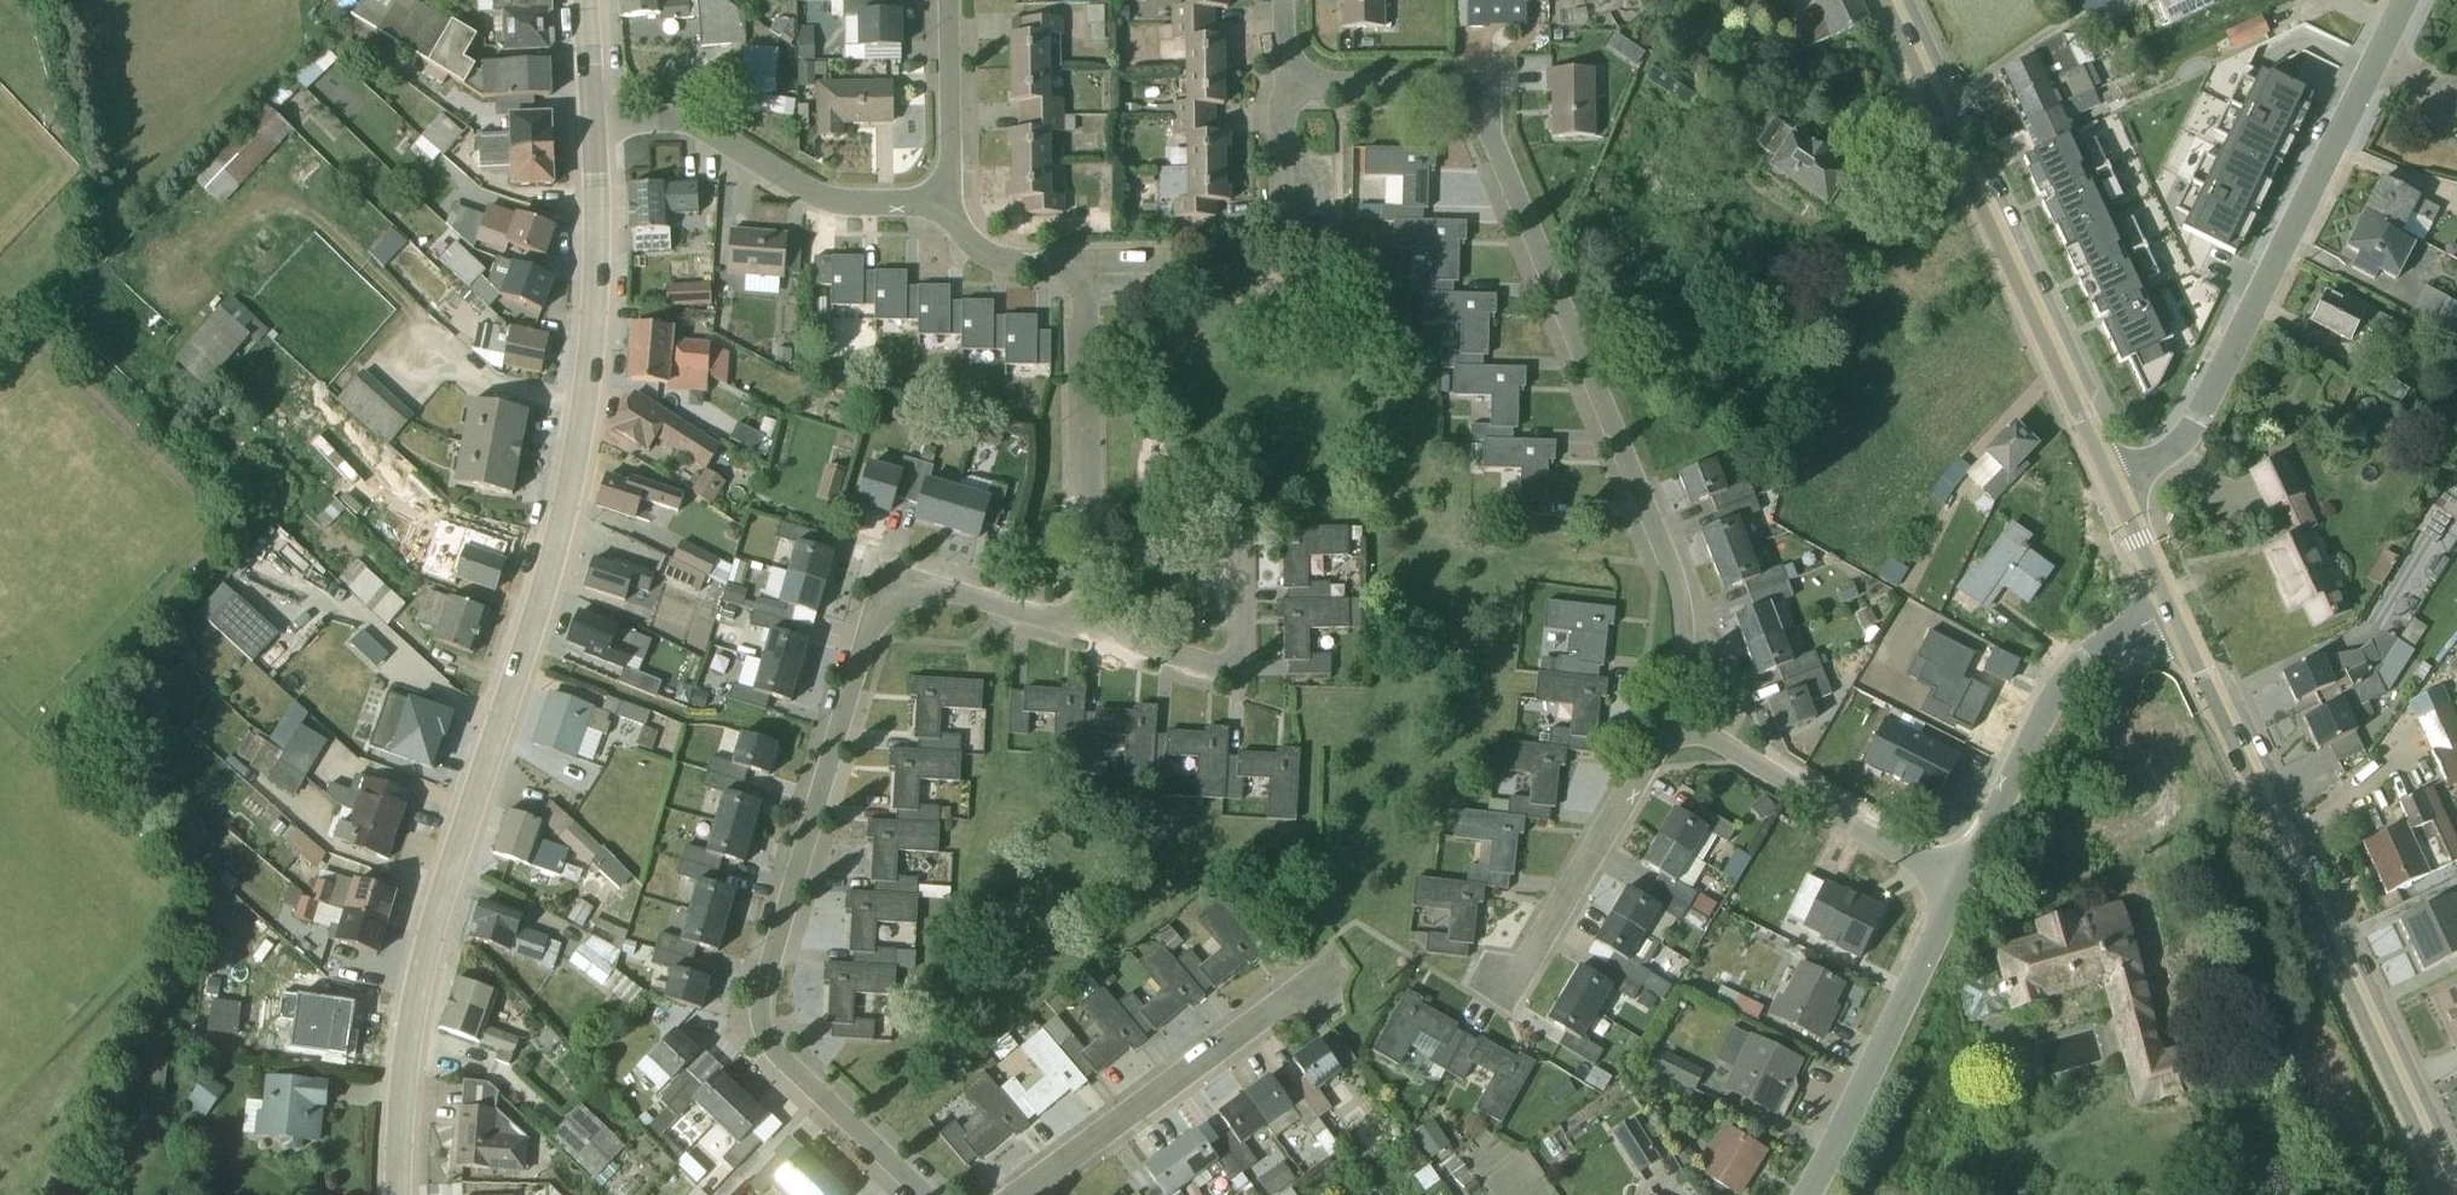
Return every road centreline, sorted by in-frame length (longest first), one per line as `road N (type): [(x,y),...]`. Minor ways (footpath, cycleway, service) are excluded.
road 1 (tertiary): [(395,1194),(399,1113),(421,979),(568,499),(593,310),(594,127)]
road 2 (residential): [(926,1194),(773,1051),(760,1024),(766,968),(865,631),(887,605),(936,592),(1085,632)]
road 3 (residential): [(1298,69),(1340,83),(1441,82),(1474,101),(1668,562),(1681,628),(1674,717)]
road 4 (primary): [(2445,1194),(2170,610)]
road 5 (residential): [(2407,0),(2203,409),(2174,447),(2110,485)]
road 6 (primary): [(2110,485),(1883,0)]
road 7 (residential): [(949,202),(964,239),(979,250),(1050,261),(1080,284),(1085,632)]
road 8 (residential): [(1336,972),(1023,1194)]
road 9 (residential): [(594,127),(689,123),(810,194),(949,202)]
road 10 (residential): [(2170,610),(2074,667),(2039,717),(1953,889)]
road 11 (residential): [(1953,889),(1835,1141),(1800,1194)]
road 12 (residential): [(1674,717),(1953,889)]
road 13 (residential): [(1674,717),(1527,964),(1497,981)]
road 14 (residential): [(1085,632),(1223,667),(1239,654),(1239,550)]
road 15 (residential): [(946,0),(949,202)]
road 16 (track): [(1085,471),(1125,472),(1124,561),(1085,563)]
road 17 (primary): [(2170,610),(2110,485)]
road 18 (residential): [(1299,201),(1283,153),(1283,106),(1298,69)]
road 19 (tertiary): [(594,127),(585,0)]

